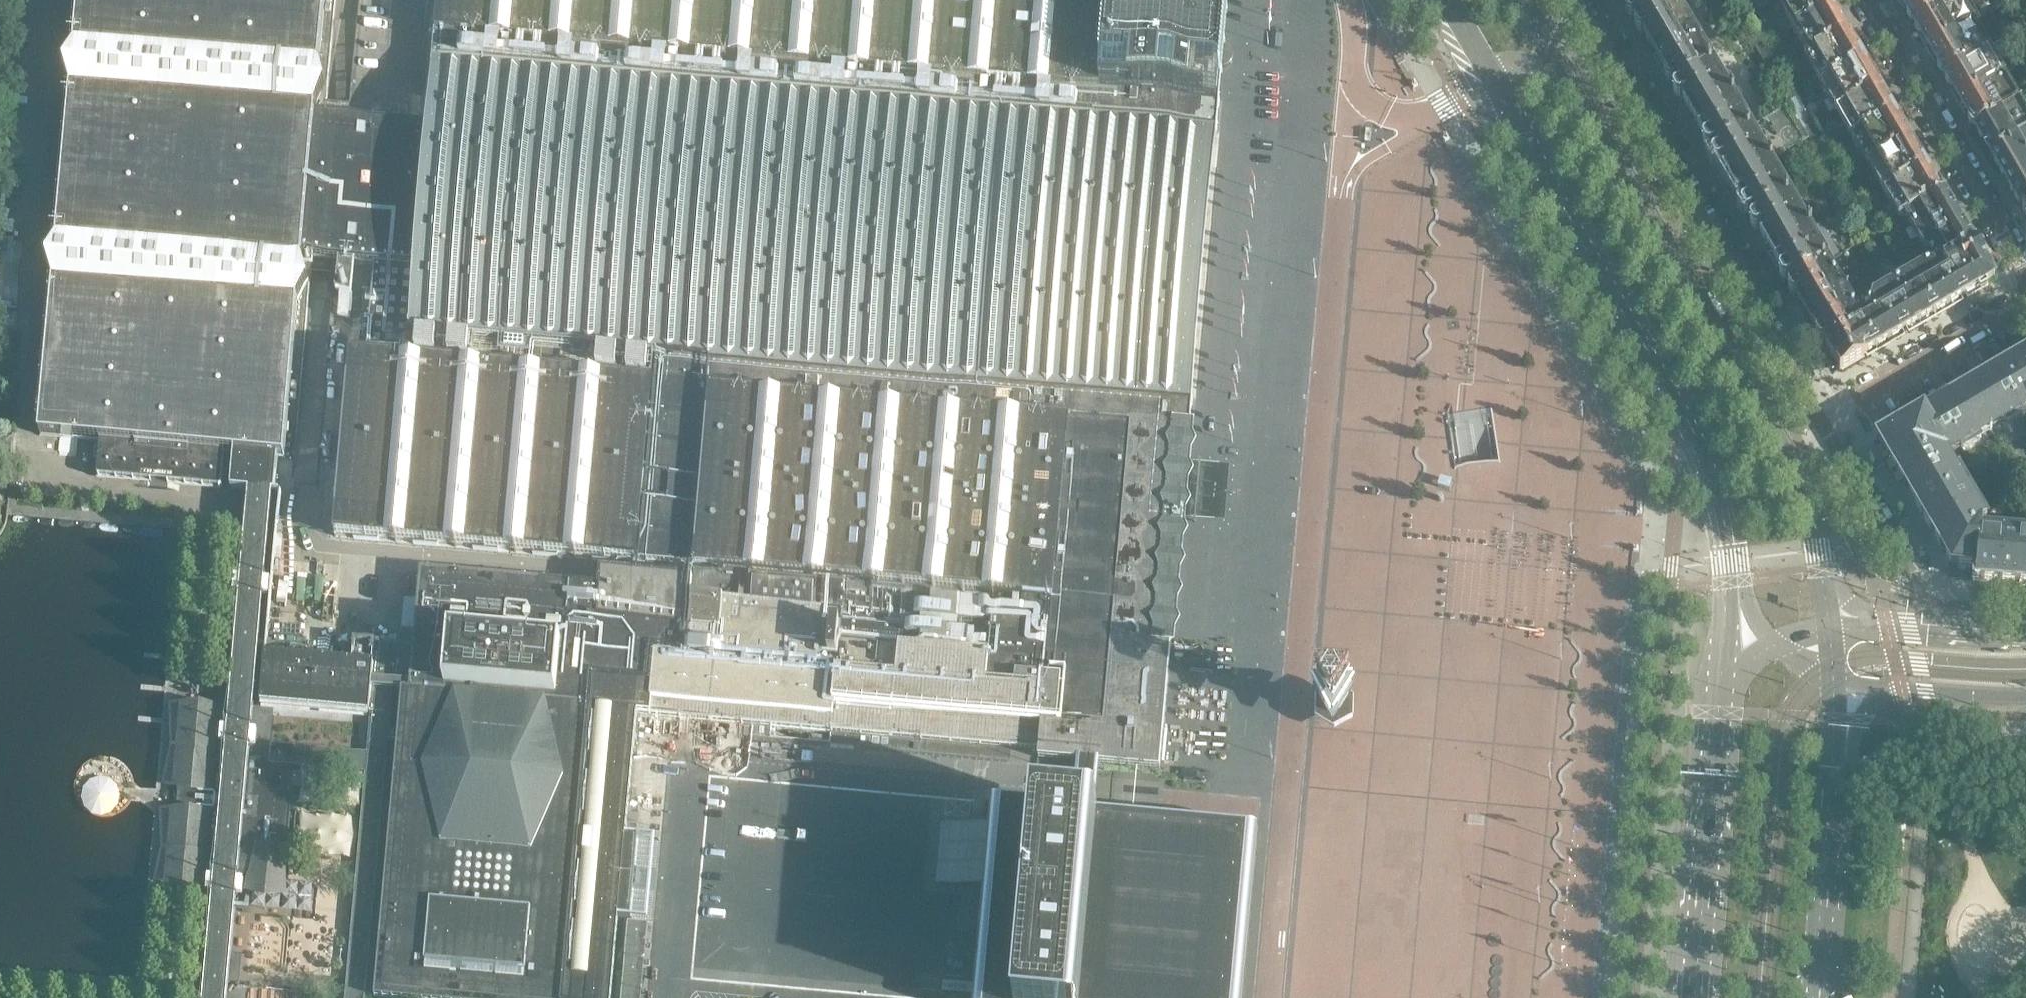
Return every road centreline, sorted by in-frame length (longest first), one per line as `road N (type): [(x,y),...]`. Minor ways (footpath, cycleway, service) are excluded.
road 1 (residential): [(1955,633),(1908,571),(1574,0)]
road 2 (secondary): [(1821,570),(1788,463),(1518,0)]
road 3 (secondary): [(1449,0),(1681,397),(1713,491)]
road 4 (residential): [(1868,0),(2025,277)]
road 5 (secondary): [(1719,694),(1694,997)]
road 6 (secondary): [(1813,997),(1832,766)]
road 7 (secondary): [(1713,491),(1725,583),(1719,694)]
road 8 (residential): [(1858,400),(2025,300)]
road 9 (tertiary): [(1713,491),(1735,512),(1749,604),(1773,645)]
road 10 (tertiary): [(1902,690),(2025,696)]

